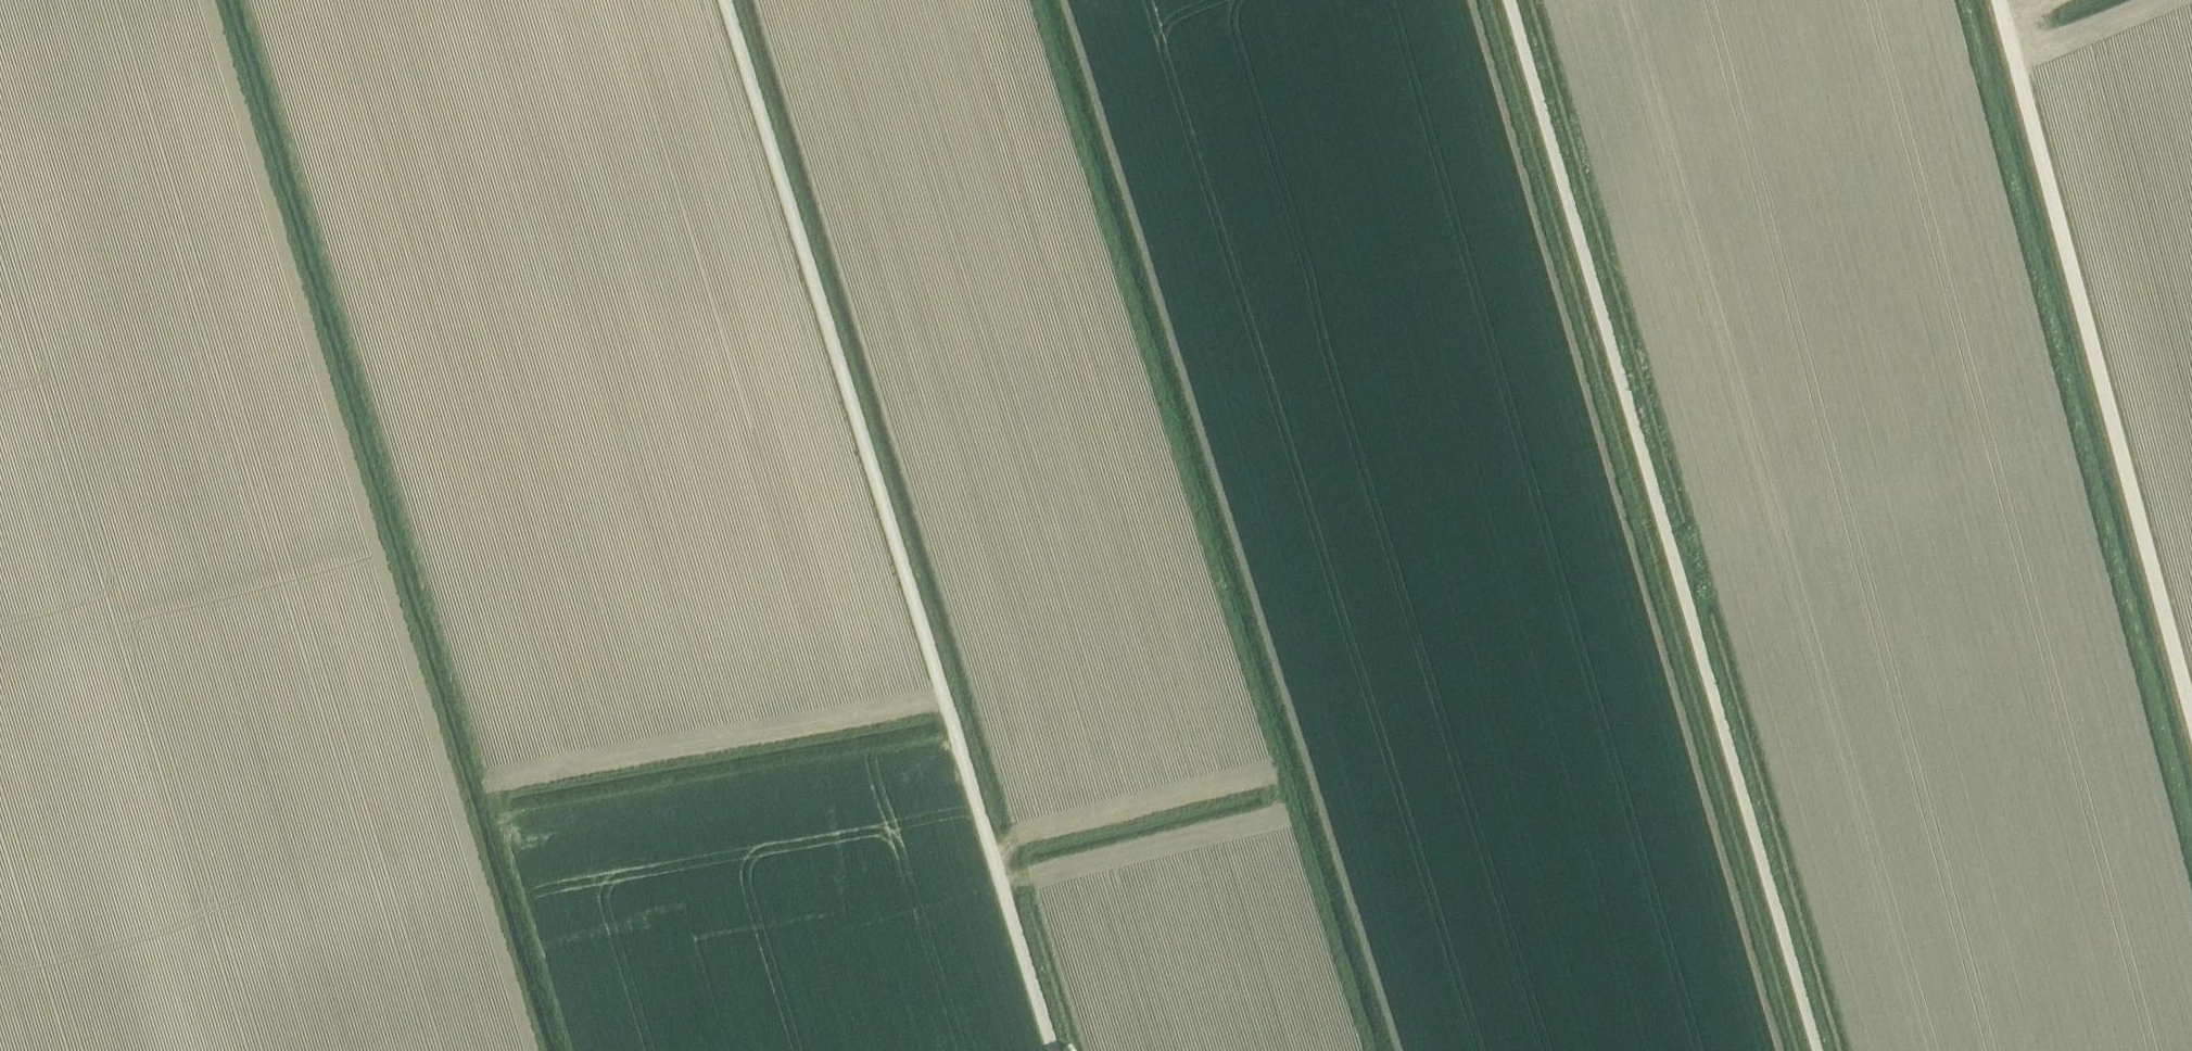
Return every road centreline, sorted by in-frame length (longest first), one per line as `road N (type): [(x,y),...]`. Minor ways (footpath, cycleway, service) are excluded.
road 1 (track): [(1511,0),(1819,1050)]
road 2 (track): [(1995,0),(2191,730)]

